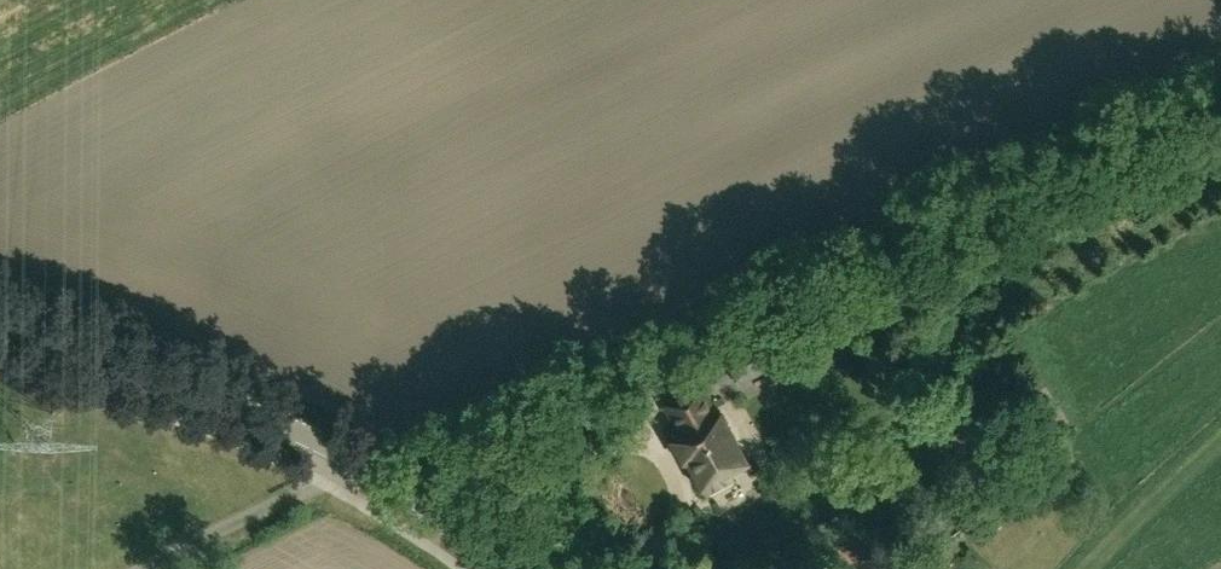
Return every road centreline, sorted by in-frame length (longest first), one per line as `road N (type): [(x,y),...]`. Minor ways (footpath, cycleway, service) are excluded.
road 1 (tertiary): [(0,330),(310,442),(388,482),(510,568)]

